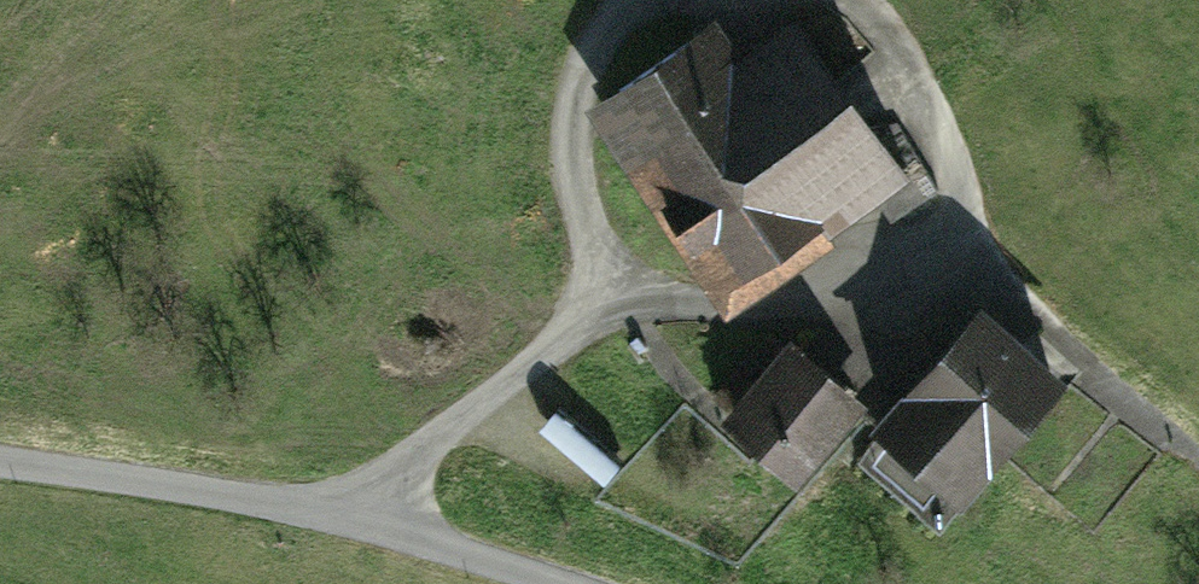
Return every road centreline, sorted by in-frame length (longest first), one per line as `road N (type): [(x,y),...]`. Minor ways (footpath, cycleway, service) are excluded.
road 1 (track): [(326,499),(600,303),(569,201),(589,52),(656,4),(821,2),(913,79),(962,194),(993,299)]
road 2 (track): [(566,583),(326,499),(0,459)]
road 3 (track): [(1198,459),(993,299)]

